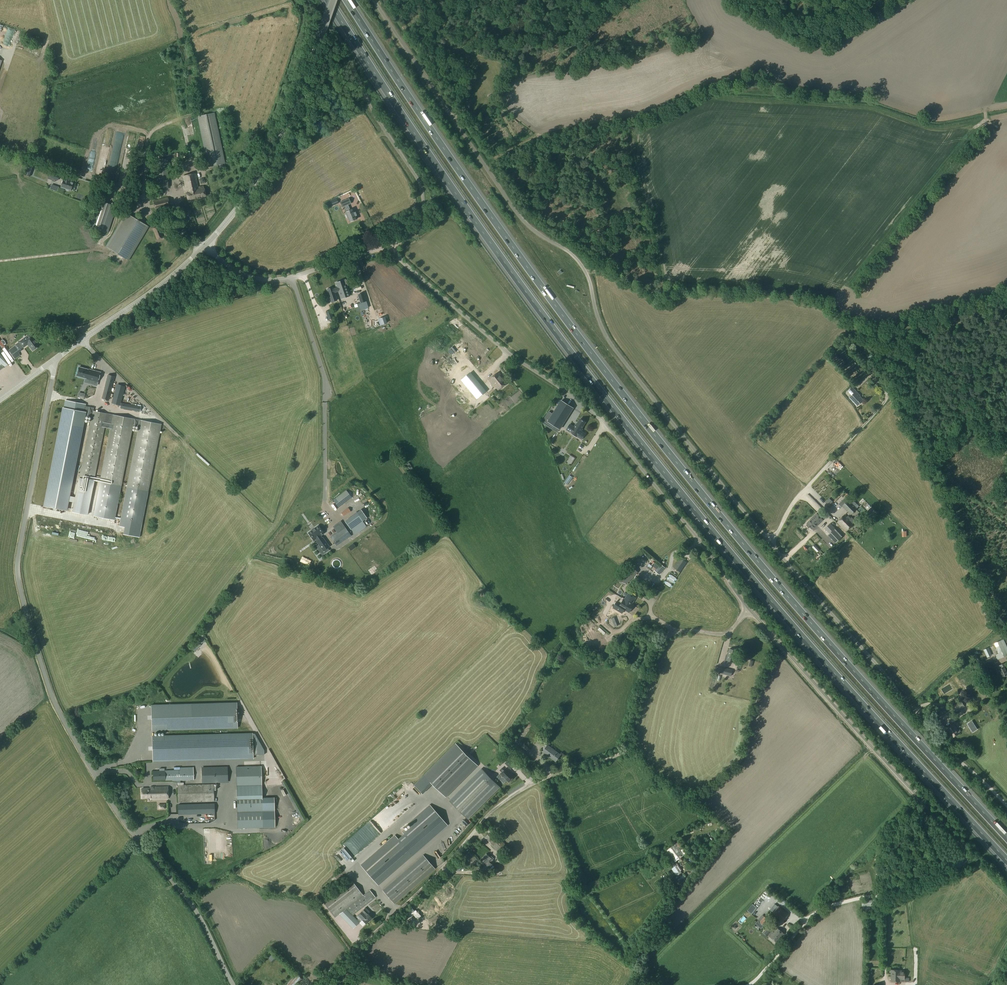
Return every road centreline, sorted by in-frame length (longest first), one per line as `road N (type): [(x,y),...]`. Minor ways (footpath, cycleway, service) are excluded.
road 1 (motorway): [(326,0),(483,234),(638,439),(795,629),(1006,862)]
road 2 (motorway): [(1006,839),(802,614),(649,428),(497,224),(347,0)]
road 3 (unclassified): [(1006,804),(924,724),(618,355),(583,267),(513,209),(374,0)]
road 4 (unclassified): [(386,246),(503,349),(592,406),(747,607),(962,841),(962,864)]
road 5 (unclassified): [(235,984),(195,910),(106,794),(63,721),(36,649),(17,573),(54,359)]
road 6 (track): [(352,952),(500,803),(619,751),(631,739),(657,648),(669,636),(730,632),(747,607)]
road 7 (unclassified): [(386,246),(419,222),(420,186),(337,35),(308,0)]
road 8 (tertiary): [(205,246),(269,161),(332,0)]
road 9 (track): [(749,984),(817,911),(891,894),(962,864)]
road 10 (track): [(770,542),(791,504),(887,393),(846,351)]
road 11 (unclassified): [(0,147),(120,187),(202,249)]
road 12 (track): [(78,342),(287,278)]
road 13 (unclassified): [(205,246),(240,273),(275,279),(386,246)]
road 14 (tertiary): [(54,359),(202,249)]

